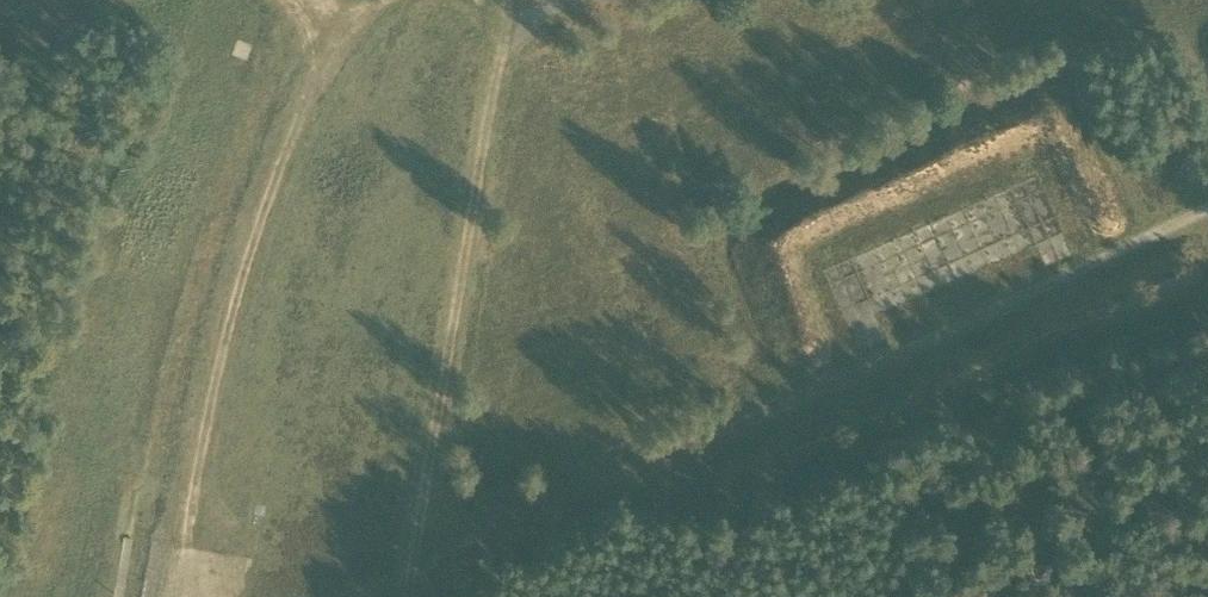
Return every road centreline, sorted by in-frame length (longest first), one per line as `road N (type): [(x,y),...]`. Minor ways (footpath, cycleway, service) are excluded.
road 1 (track): [(347,596),(1207,206)]
road 2 (track): [(426,596),(505,0)]
road 3 (track): [(307,0),(319,59),(206,412),(194,516)]

